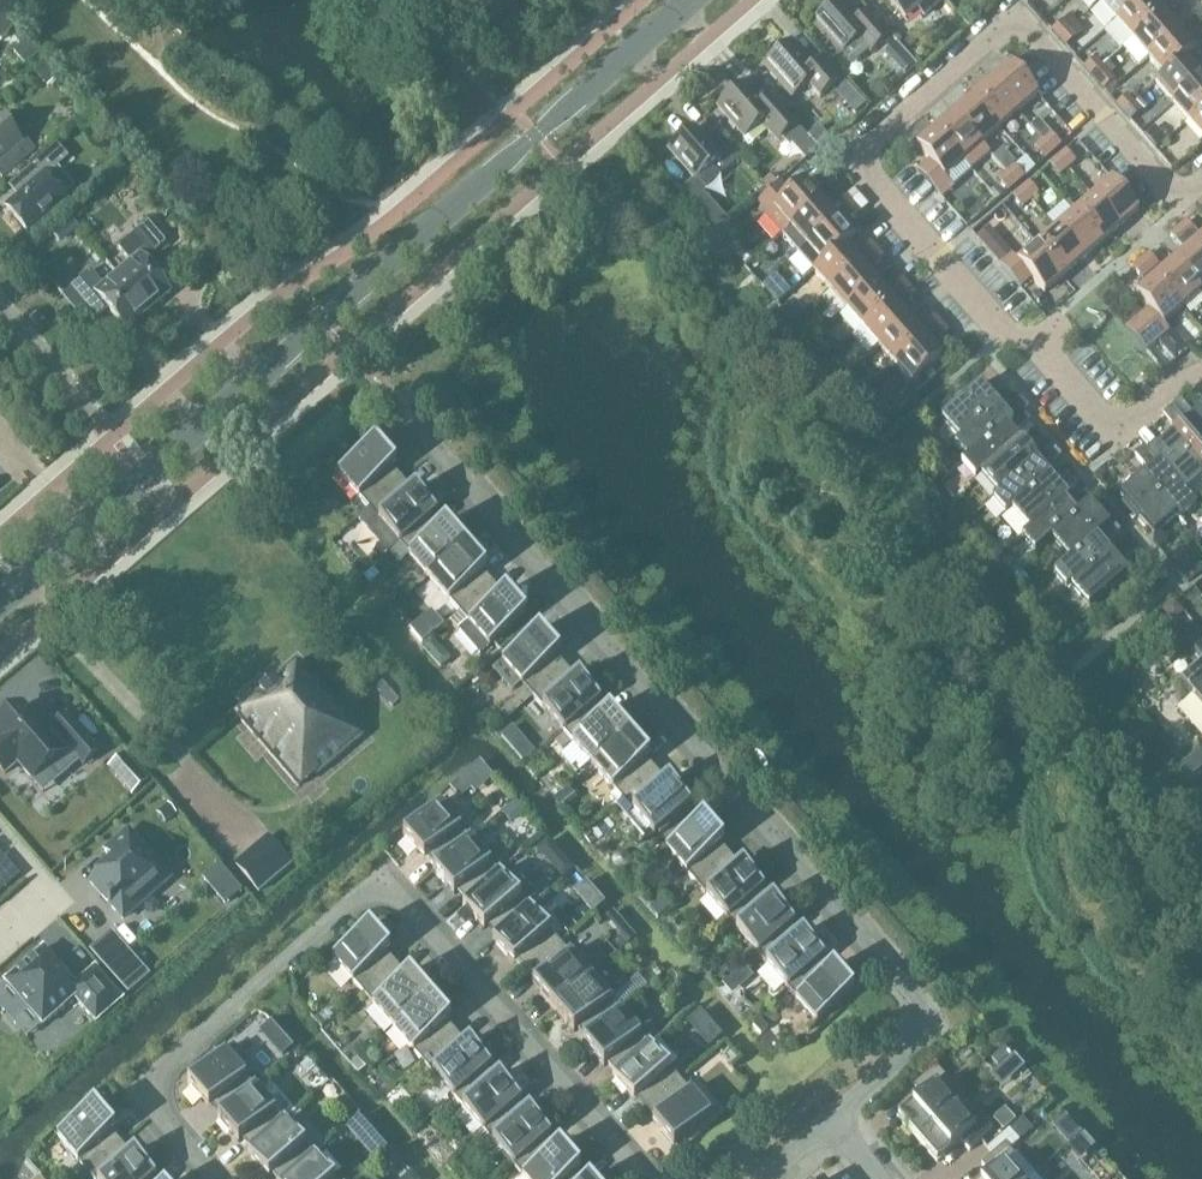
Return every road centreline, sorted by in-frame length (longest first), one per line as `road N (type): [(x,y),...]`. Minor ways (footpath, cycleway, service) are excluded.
road 1 (residential): [(1201,387),(1170,380),(1115,434),(1058,366),(998,332),(854,157),(1016,11),(1186,199),(1201,186)]
road 2 (residential): [(825,1122),(917,1037),(920,999),(388,400)]
road 3 (unclassified): [(0,604),(692,0)]
road 4 (residential): [(217,1178),(144,1092),(384,885),(652,1178)]

